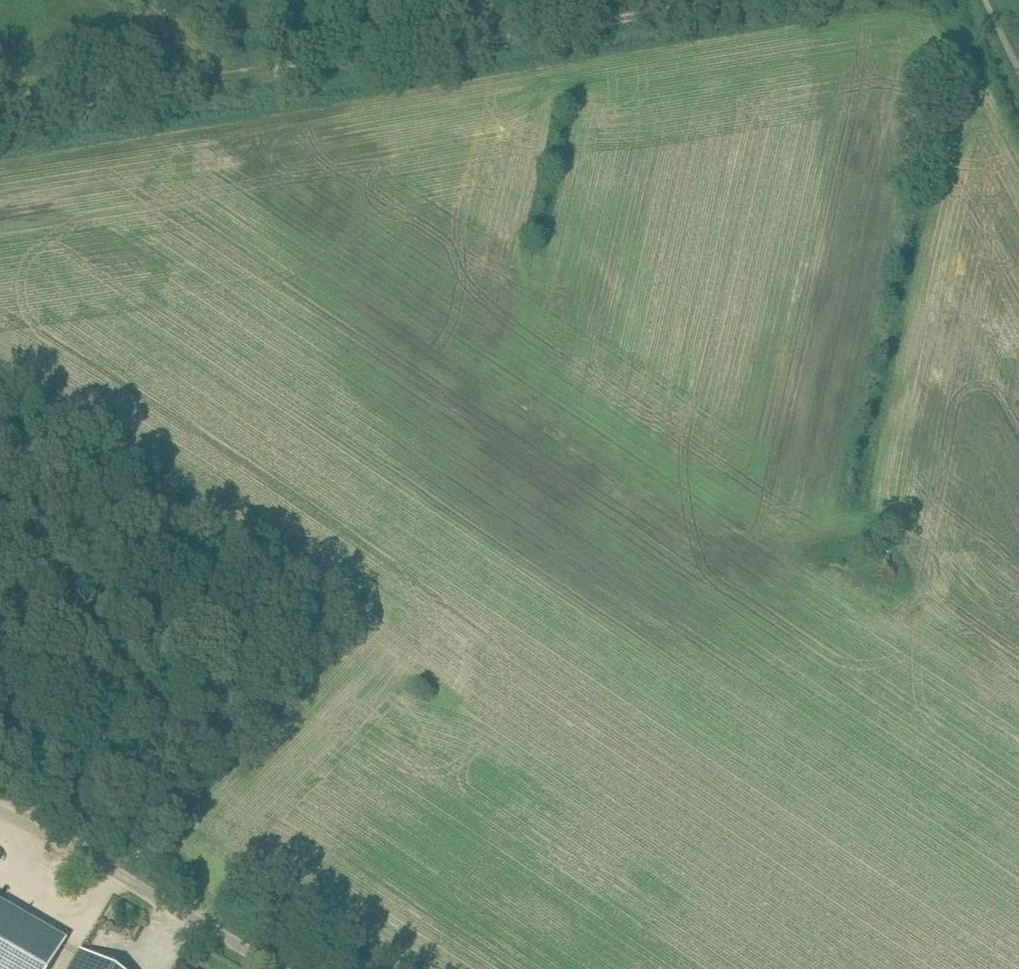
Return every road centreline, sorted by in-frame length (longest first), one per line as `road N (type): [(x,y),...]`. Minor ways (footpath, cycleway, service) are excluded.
road 1 (track): [(712,0),(0,117)]
road 2 (track): [(0,463),(235,599),(258,624),(259,663),(167,769),(148,777),(123,774),(0,707)]
road 3 (unclassified): [(288,968),(0,805)]

